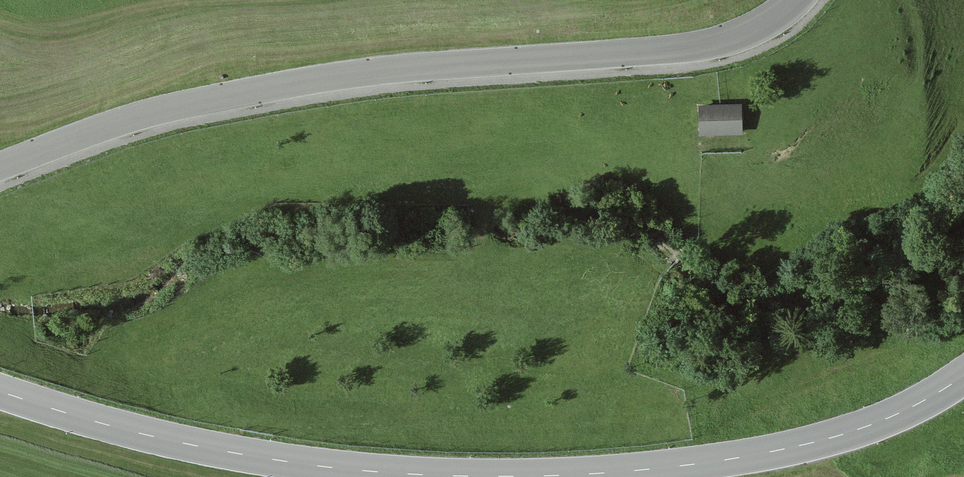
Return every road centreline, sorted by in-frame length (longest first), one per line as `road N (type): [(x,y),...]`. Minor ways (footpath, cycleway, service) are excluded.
road 1 (tertiary): [(0,167),(169,106),(406,66),(691,46),(744,32),(793,0)]
road 2 (tertiary): [(0,391),(127,431),(231,452),(477,476)]
road 3 (tertiary): [(514,476),(777,451),(892,416),(963,377)]

